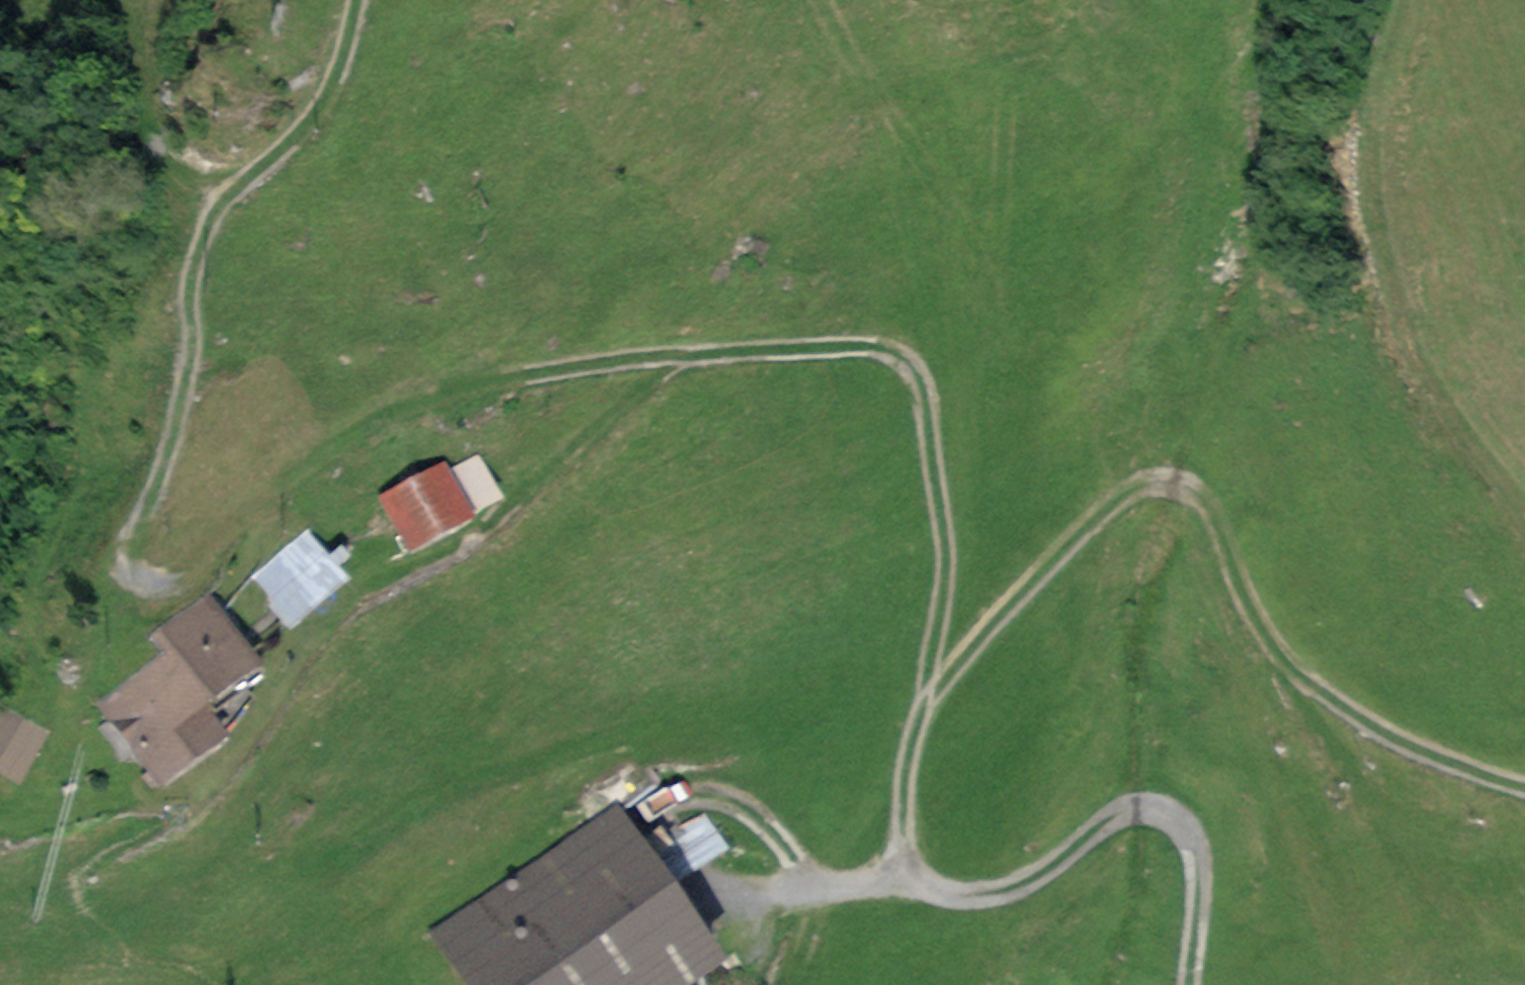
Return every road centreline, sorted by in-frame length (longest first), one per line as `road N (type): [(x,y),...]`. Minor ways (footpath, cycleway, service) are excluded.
road 1 (track): [(925,704),(947,565),(919,379),(878,347),(644,355),(418,402),(297,475),(188,581),(157,587),(133,577),(127,555),(161,472),(190,363),(195,254),(230,192),(314,120),(336,78),(355,0)]
road 2 (track): [(1189,984),(1197,859),(1180,825),(1152,808),(1124,810),(1020,886),(965,897),(904,872),(904,786),(925,704),(1125,492),(1158,479),(1189,486),(1212,510),(1258,626),(1290,669),(1334,703),(1459,769),(1524,790)]
road 3 (track): [(688,352),(477,534),(326,616),(242,748),(181,803)]
road 4 (track): [(1524,505),(1422,363),(1394,294),(1371,134),(1410,0)]
road 5 (track): [(1290,669),(1417,865),(1496,944),(1524,960)]
road 6 (track): [(904,872),(801,889),(711,891)]
road 7 (track): [(801,889),(789,851),(753,813),(714,795),(659,807)]
road 8 (track): [(230,192),(199,188),(167,168),(146,101)]

